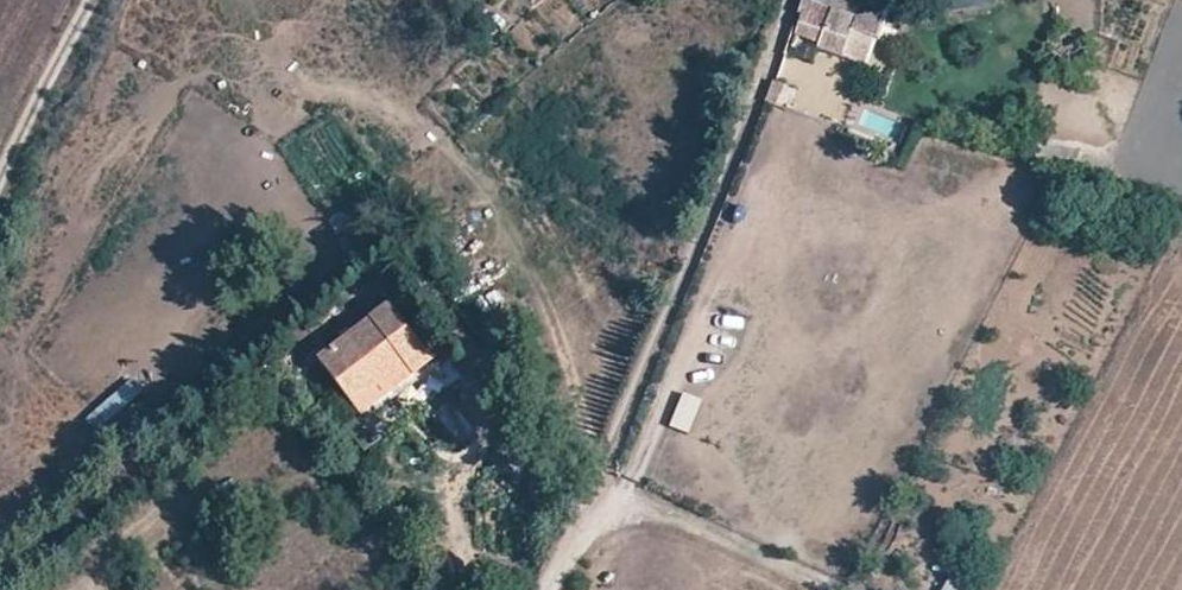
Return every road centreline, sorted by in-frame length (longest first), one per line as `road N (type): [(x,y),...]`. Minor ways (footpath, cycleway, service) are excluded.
road 1 (track): [(557,589),(707,232),(789,0)]
road 2 (track): [(0,195),(101,0)]

